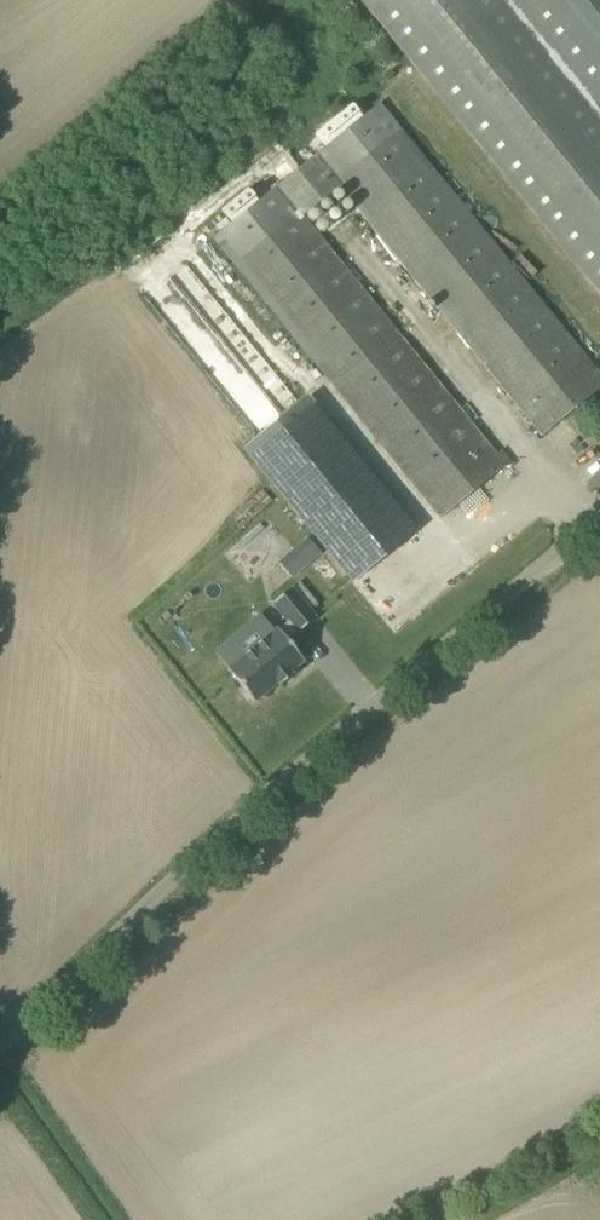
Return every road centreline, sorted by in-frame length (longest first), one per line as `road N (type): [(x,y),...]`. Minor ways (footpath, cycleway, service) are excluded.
road 1 (unclassified): [(0,1041),(250,805),(599,516)]
road 2 (track): [(599,1147),(454,1219)]

